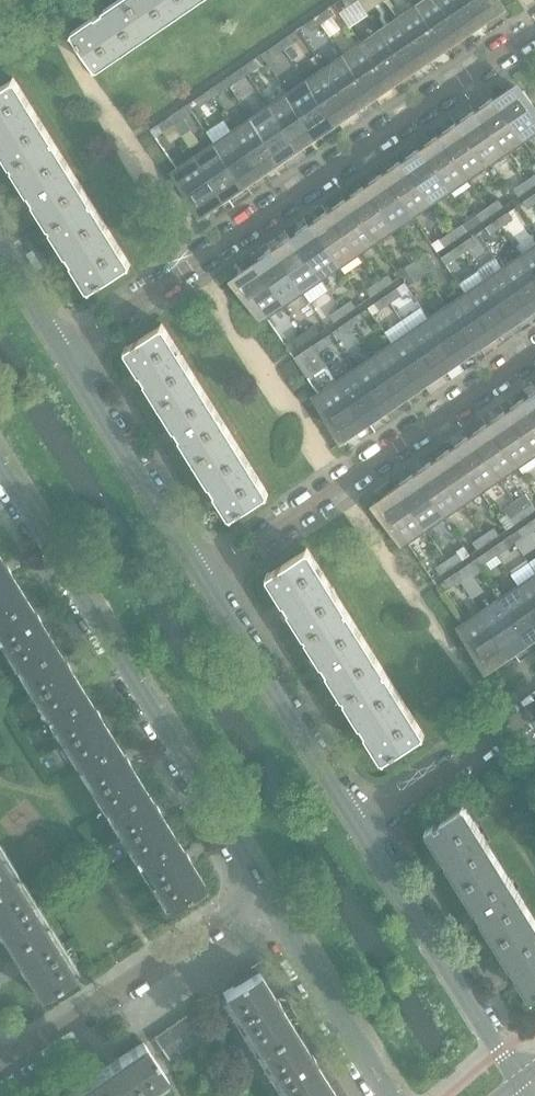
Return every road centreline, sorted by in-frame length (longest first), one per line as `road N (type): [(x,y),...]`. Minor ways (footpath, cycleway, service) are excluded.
road 1 (residential): [(64,354),(534,31)]
road 2 (residential): [(0,474),(256,887)]
road 3 (residential): [(534,359),(204,580)]
road 4 (residential): [(256,887),(3,1065)]
road 5 (residential): [(522,1080),(358,828)]
road 6 (residential): [(358,828),(204,580)]
road 7 (residential): [(204,580),(64,354)]
road 8 (residential): [(256,887),(389,1095)]
road 9 (residential): [(358,828),(534,708)]
road 10 (residential): [(64,354),(0,250)]

